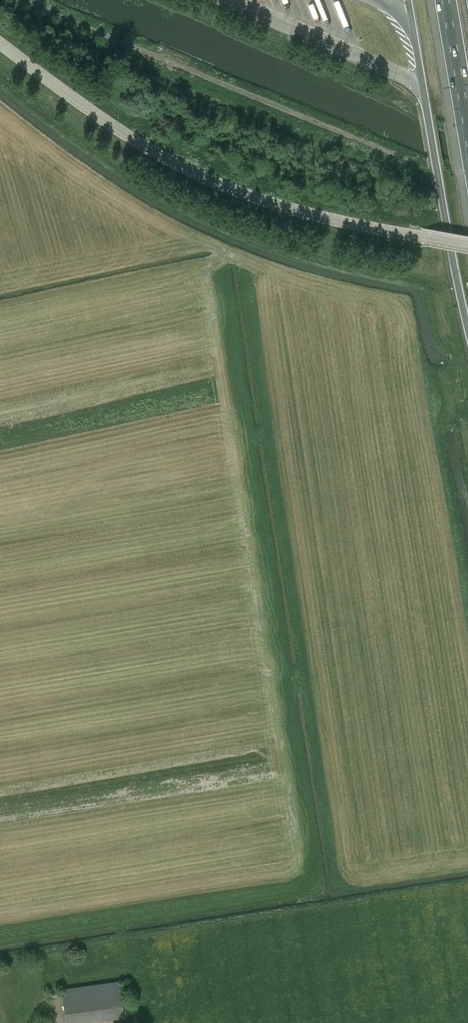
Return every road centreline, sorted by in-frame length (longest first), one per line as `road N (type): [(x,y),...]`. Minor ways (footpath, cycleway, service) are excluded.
road 1 (tertiary): [(467,245),(323,220),(180,169),(0,45)]
road 2 (motorway): [(426,111),(467,329)]
road 3 (motorway): [(446,0),(467,130)]

